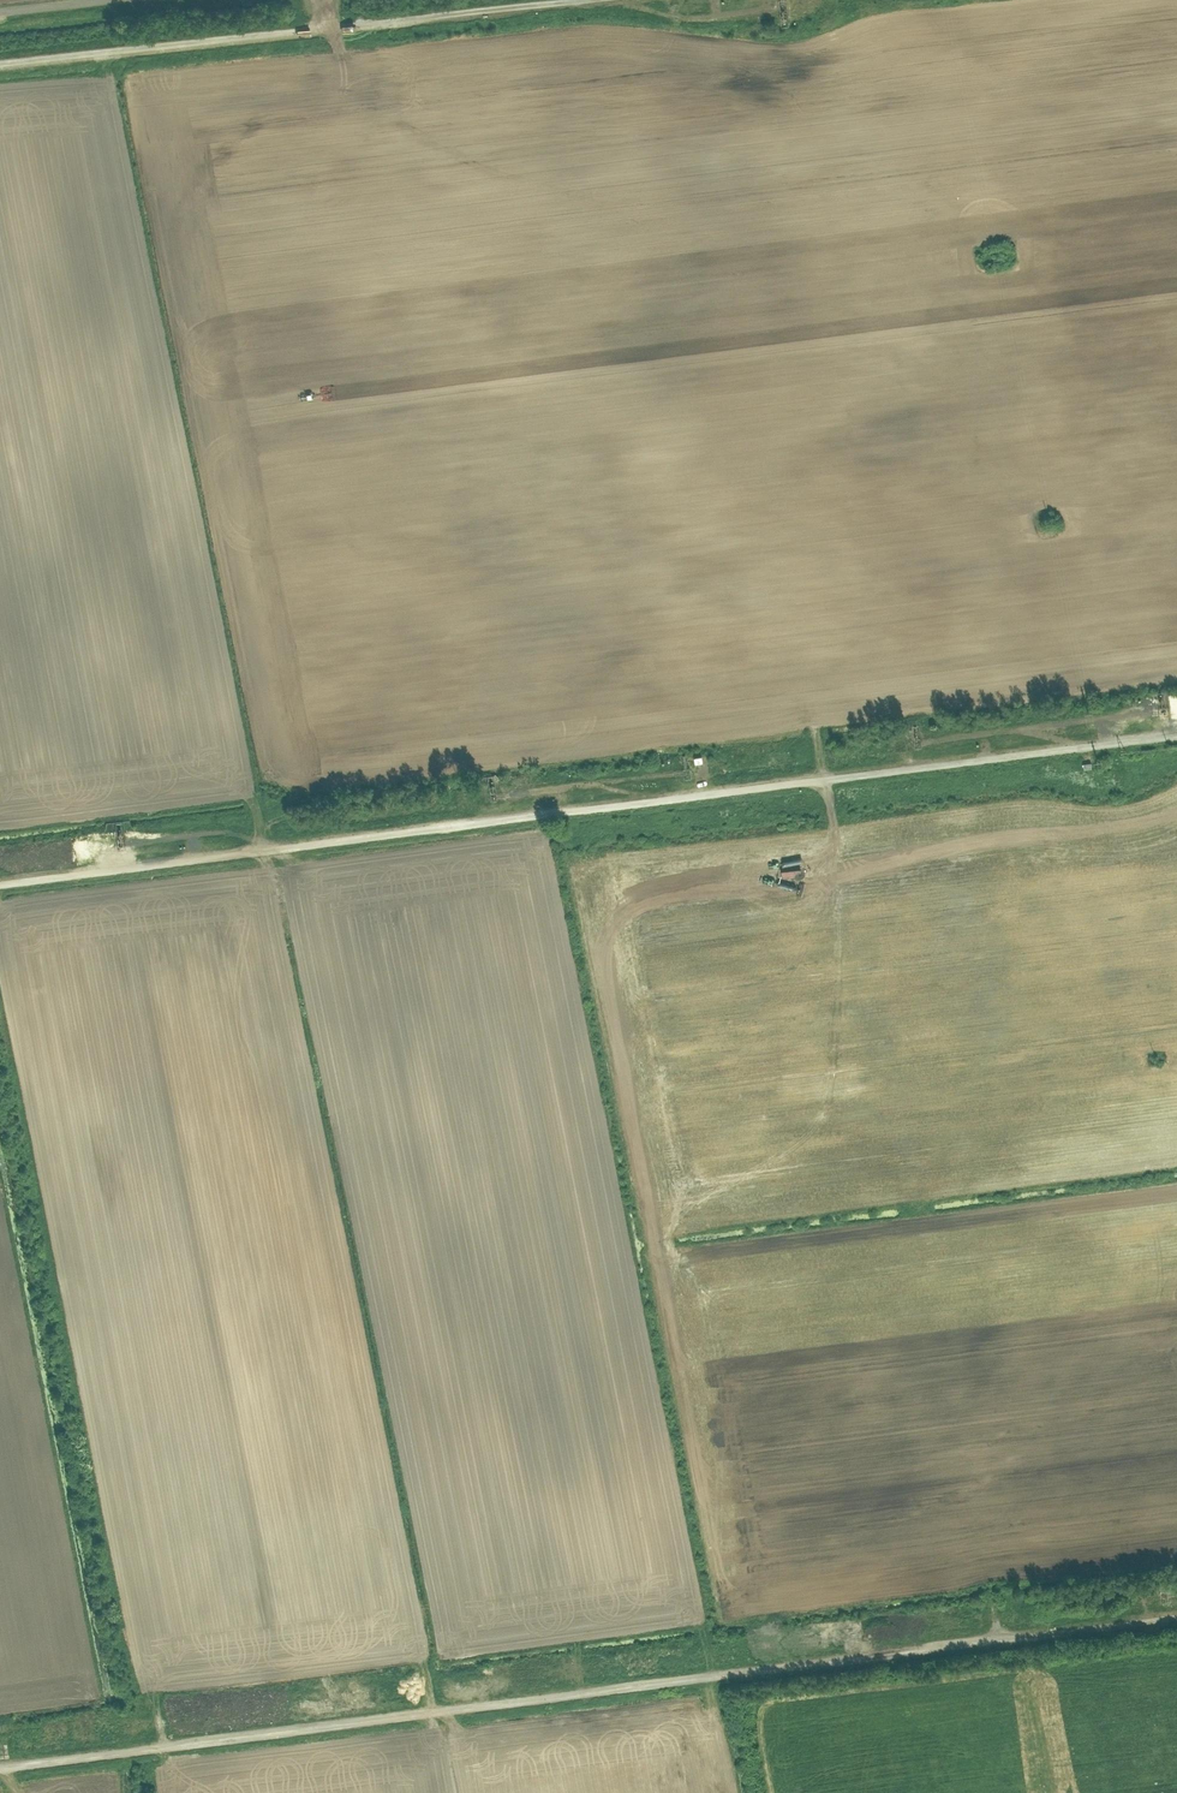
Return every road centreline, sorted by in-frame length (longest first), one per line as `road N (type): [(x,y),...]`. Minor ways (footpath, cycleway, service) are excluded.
road 1 (track): [(1176,1612),(0,1764)]
road 2 (track): [(0,882),(1176,734)]
road 3 (track): [(588,0),(0,65)]
road 4 (track): [(623,0),(699,19),(776,10)]

